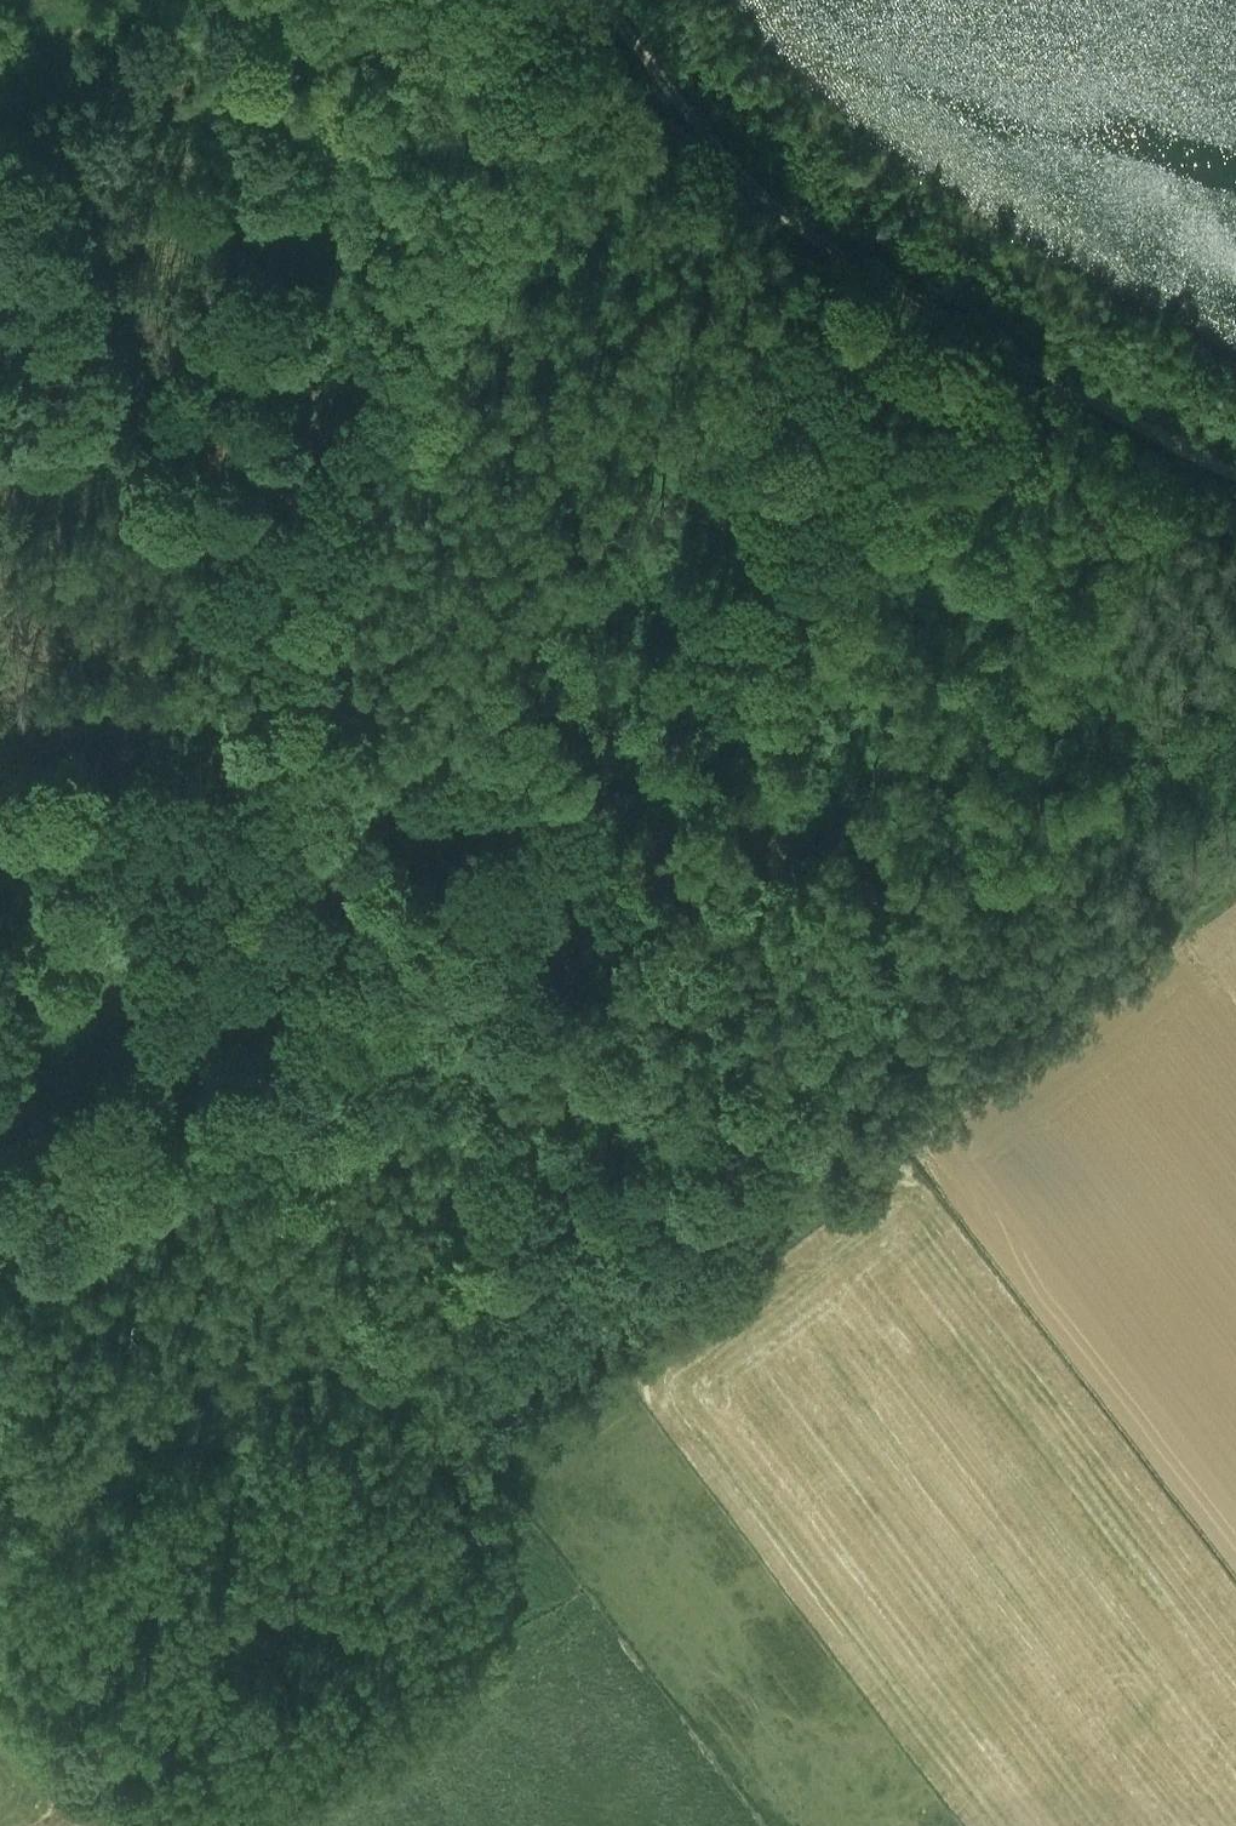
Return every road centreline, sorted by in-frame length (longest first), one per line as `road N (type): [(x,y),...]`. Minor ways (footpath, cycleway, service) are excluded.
road 1 (track): [(1235,471),(910,293),(741,173),(605,0)]

